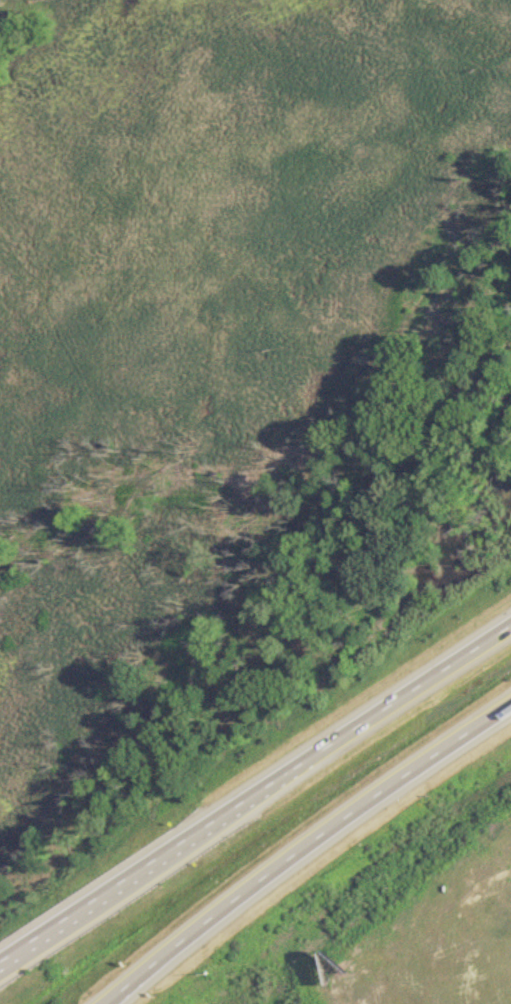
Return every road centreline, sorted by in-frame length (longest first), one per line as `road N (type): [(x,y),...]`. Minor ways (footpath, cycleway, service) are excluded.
road 1 (motorway): [(510,626),(0,964)]
road 2 (motorway): [(108,1003),(250,889),(510,707)]

